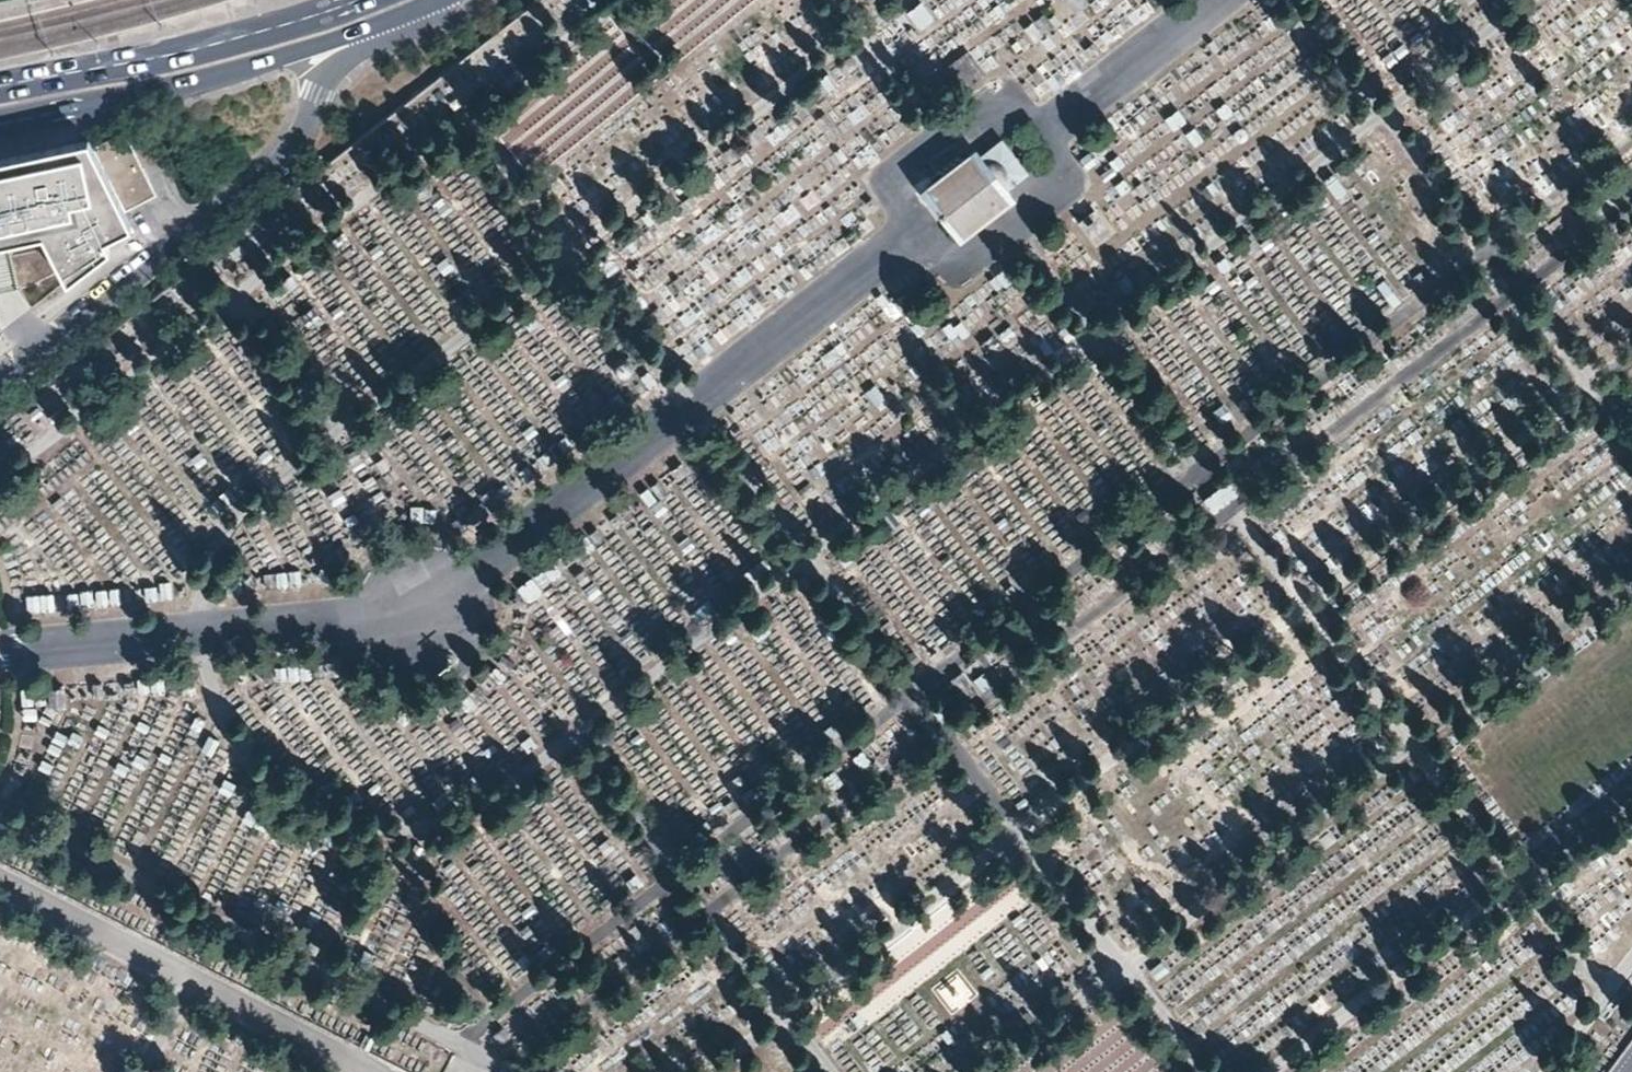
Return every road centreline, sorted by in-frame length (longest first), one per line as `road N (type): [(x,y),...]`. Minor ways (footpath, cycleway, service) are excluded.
road 1 (tertiary): [(0,373),(274,172),(318,96),(372,28)]
road 2 (primary): [(0,123),(283,58),(372,28)]
road 3 (primary): [(360,0),(184,51),(0,84)]

